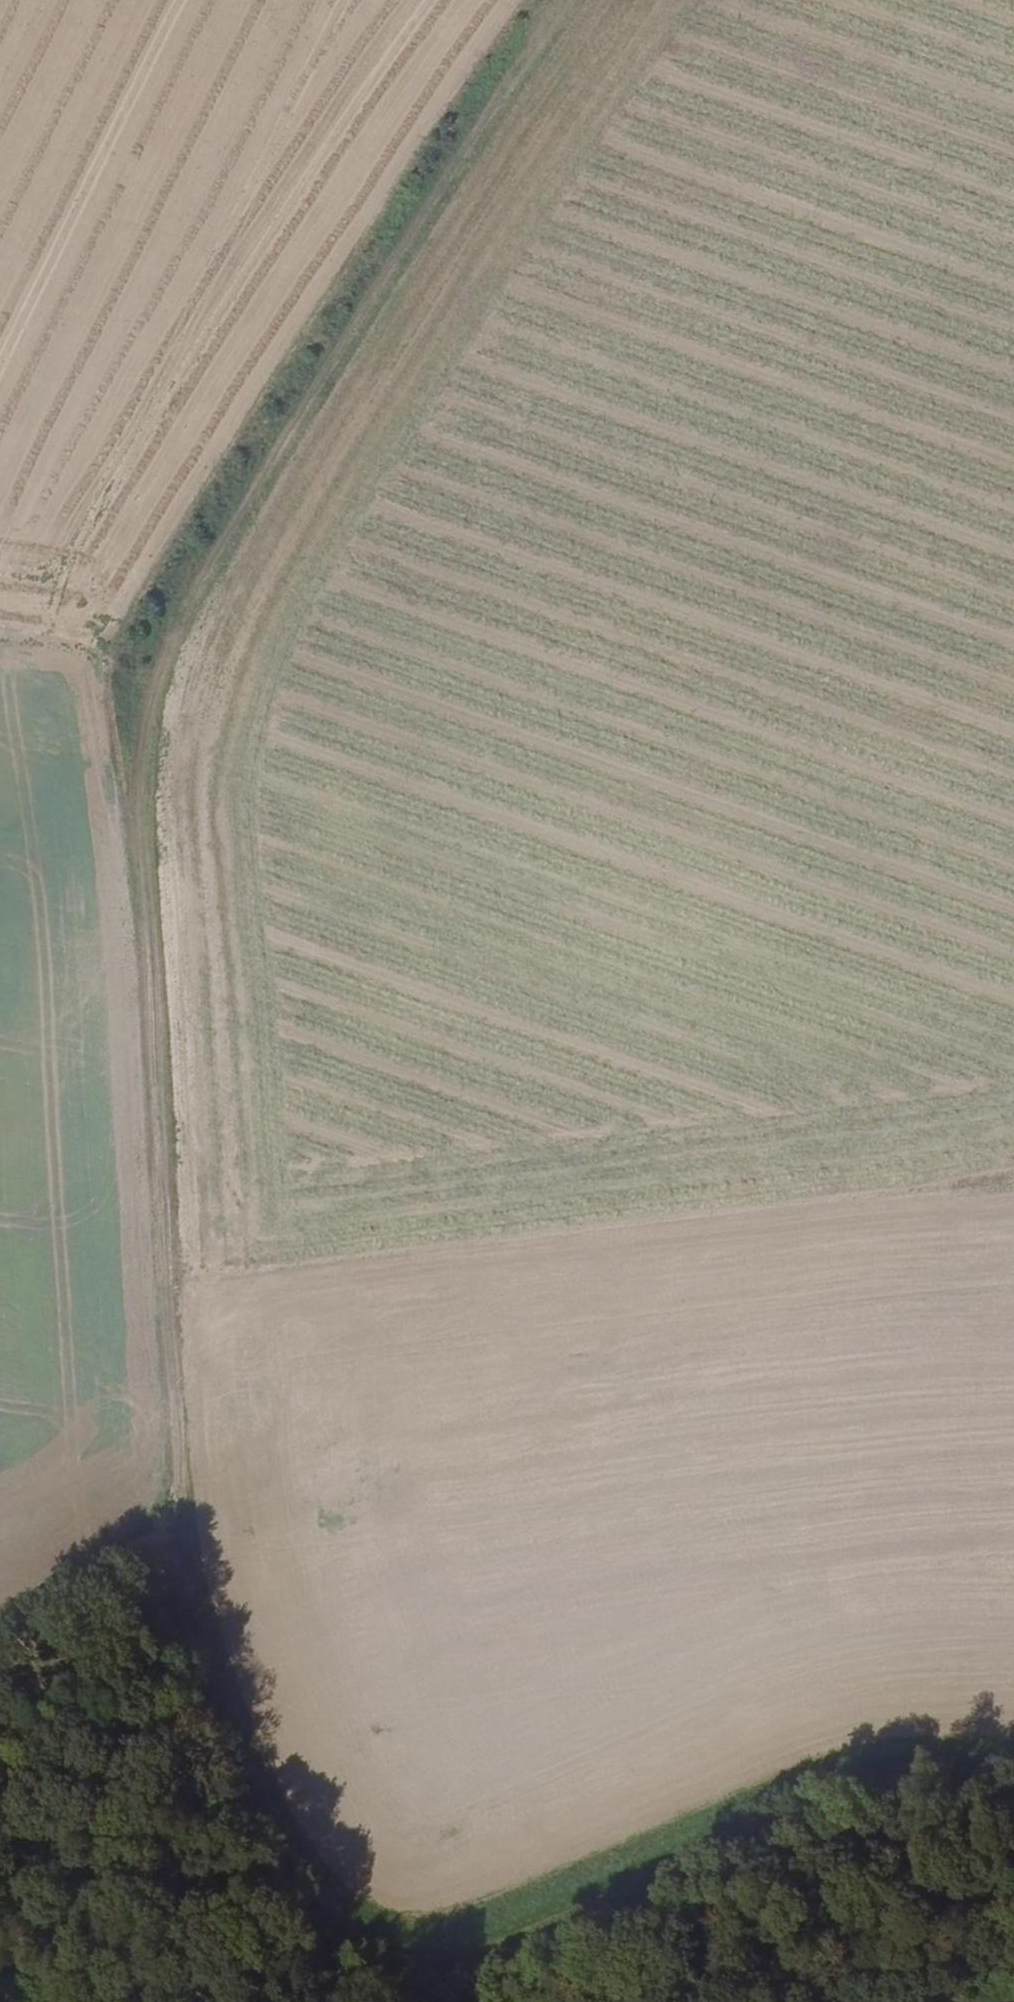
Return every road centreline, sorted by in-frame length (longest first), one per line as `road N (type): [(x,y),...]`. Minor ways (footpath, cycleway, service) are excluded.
road 1 (track): [(568,0),(517,70),(416,249),(302,409),(152,679),(137,836),(185,1521),(139,1564),(0,1624)]
road 2 (track): [(185,1521),(208,1625),(262,1773),(304,1855),(358,1937),(412,1962),(520,1952),(836,1788),(900,1769),(1013,1768)]

